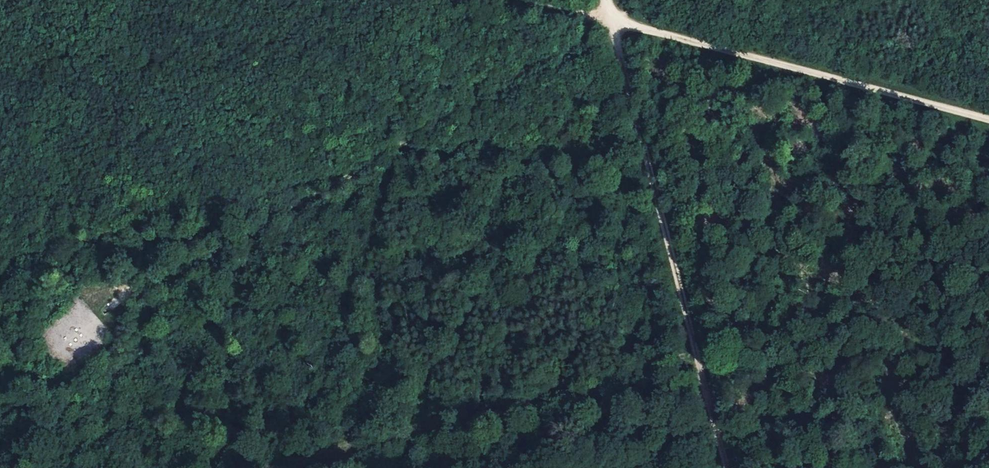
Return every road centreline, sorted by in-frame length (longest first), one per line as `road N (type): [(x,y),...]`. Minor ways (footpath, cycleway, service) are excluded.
road 1 (track): [(75,242),(126,303),(609,21)]
road 2 (track): [(724,467),(609,21)]
road 3 (track): [(988,119),(609,21)]
road 4 (track): [(487,0),(609,21)]

